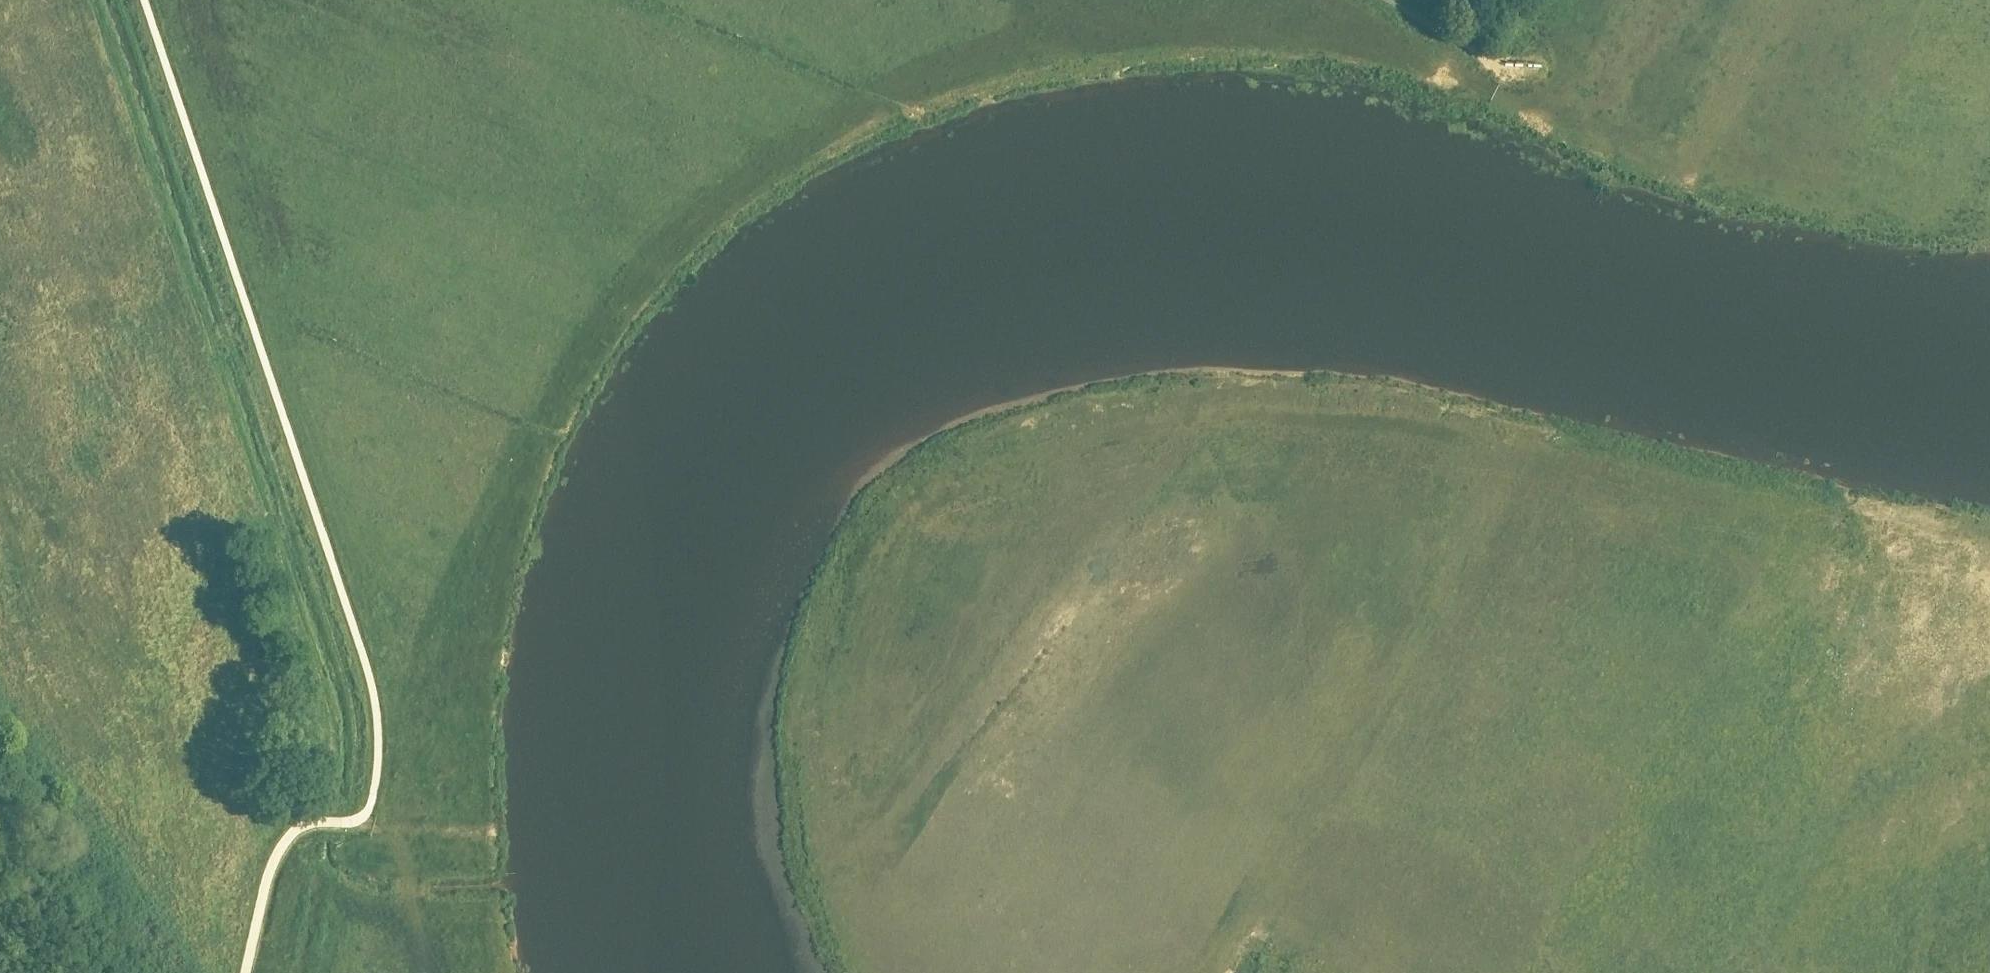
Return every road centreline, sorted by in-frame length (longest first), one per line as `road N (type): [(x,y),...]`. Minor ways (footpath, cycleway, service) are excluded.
road 1 (unclassified): [(246,972),(281,849),(313,825),(355,823)]

